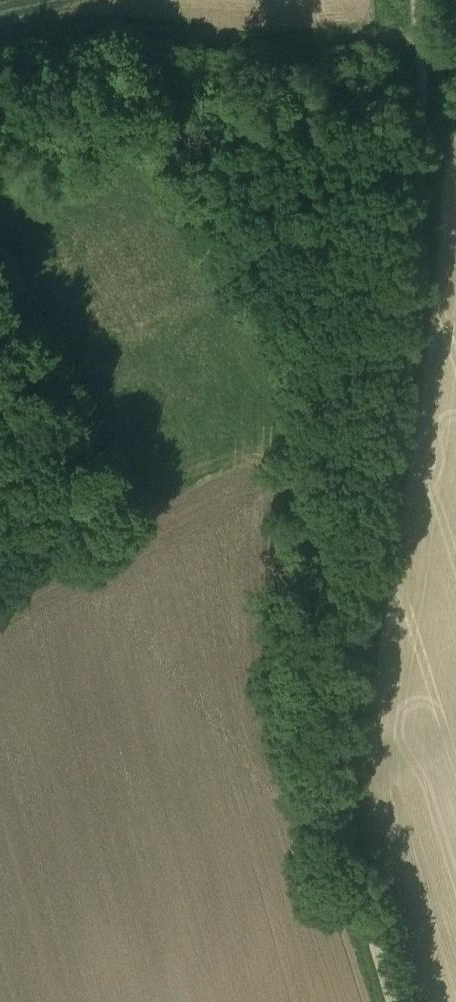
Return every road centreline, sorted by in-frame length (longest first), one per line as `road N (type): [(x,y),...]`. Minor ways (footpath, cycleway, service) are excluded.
road 1 (unclassified): [(411,0),(423,61),(416,266),(339,791),(395,1001)]

